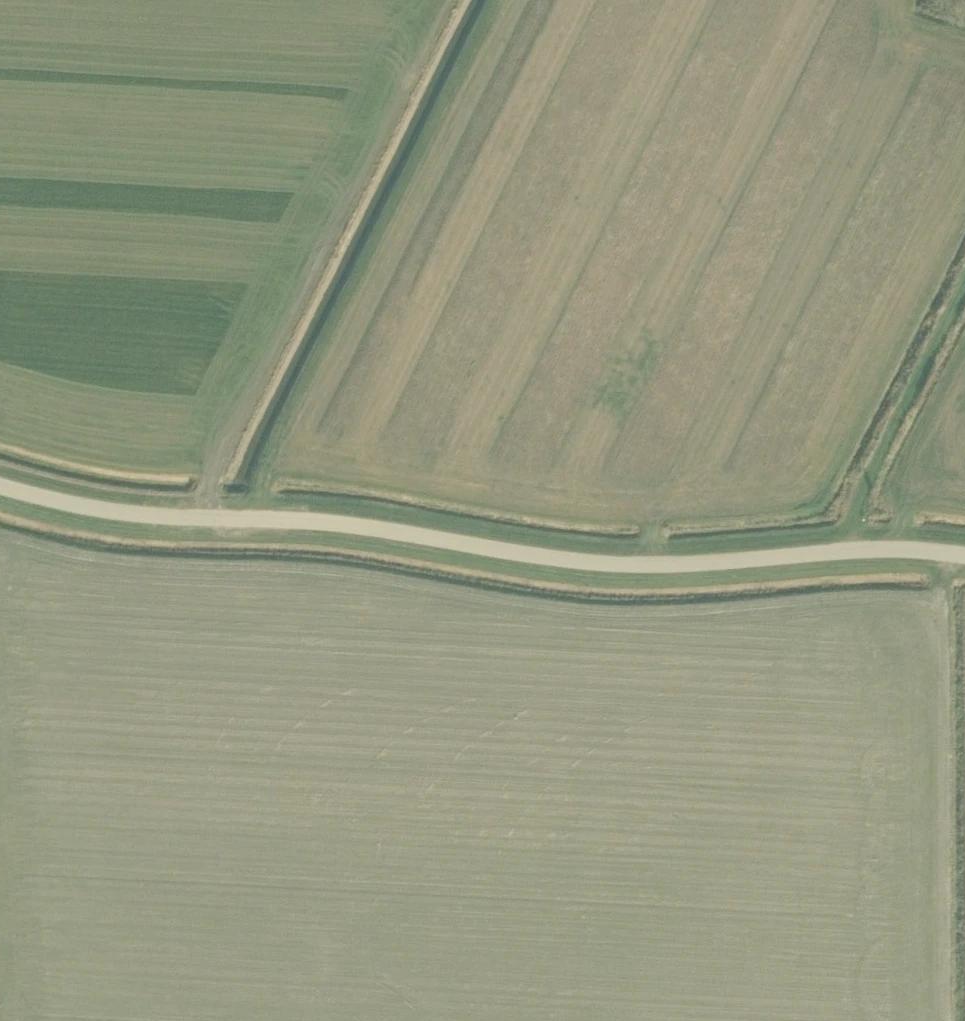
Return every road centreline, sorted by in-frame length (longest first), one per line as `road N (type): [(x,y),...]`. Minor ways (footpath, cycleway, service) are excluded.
road 1 (unclassified): [(0,487),(117,515),(349,523),(637,565),(886,551),(964,557)]
road 2 (track): [(831,555),(964,279)]

